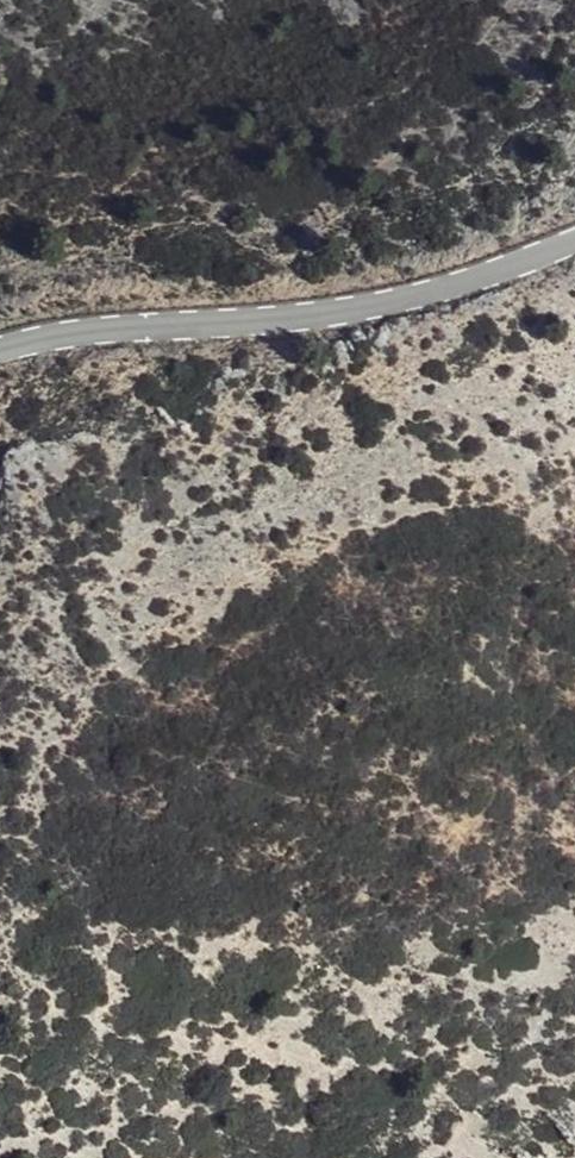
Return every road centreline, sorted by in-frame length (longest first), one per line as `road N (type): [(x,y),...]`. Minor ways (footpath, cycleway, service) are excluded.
road 1 (tertiary): [(0,348),(119,328),(341,312),(484,275),(574,241)]

